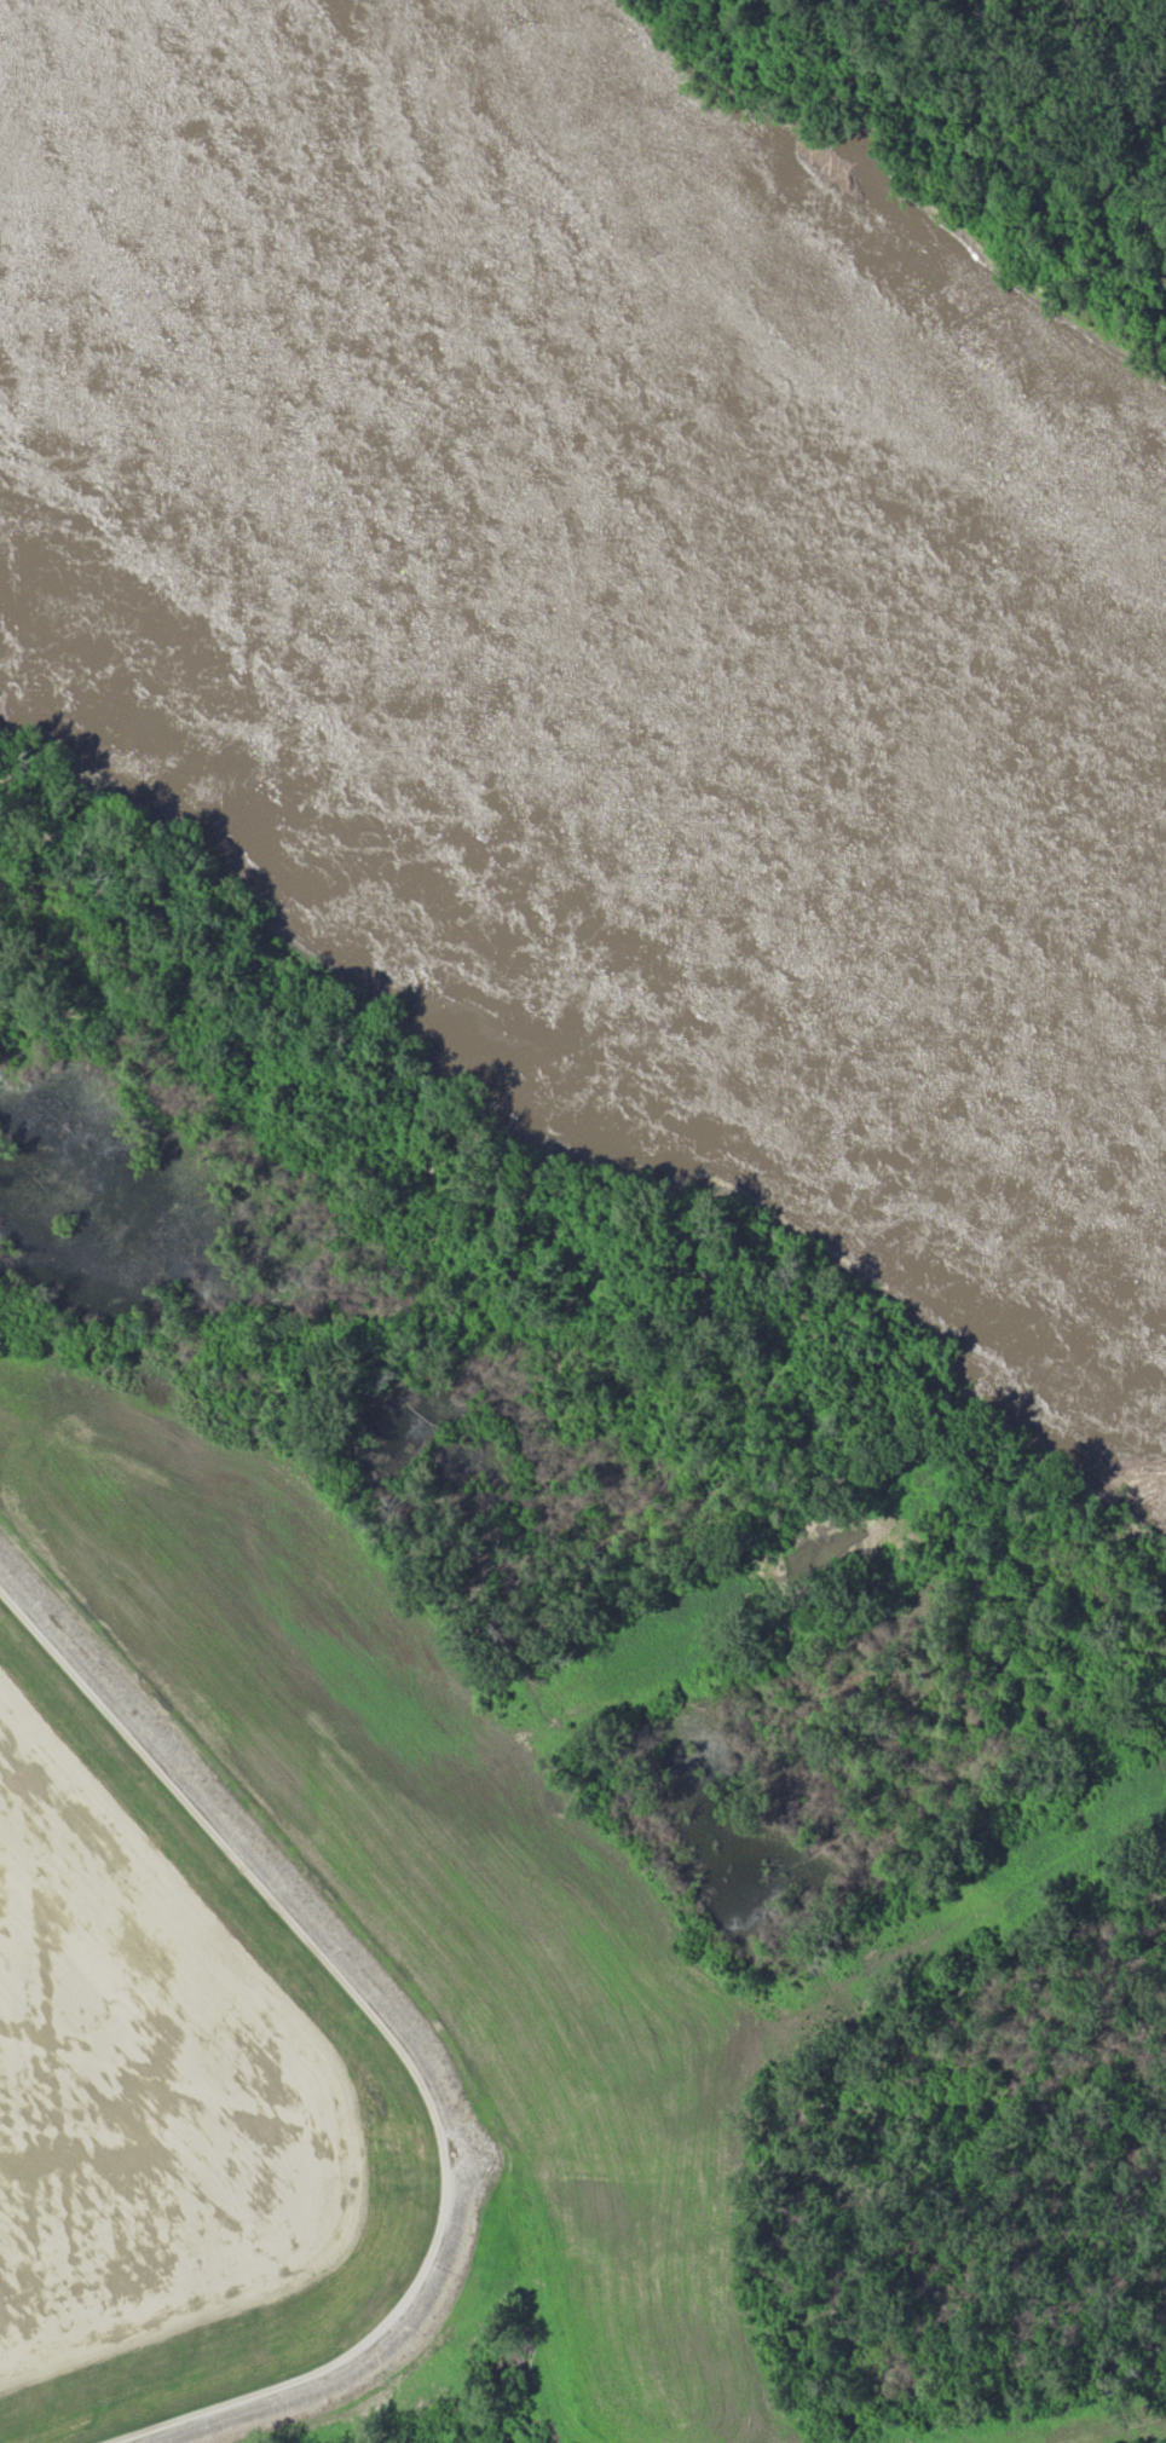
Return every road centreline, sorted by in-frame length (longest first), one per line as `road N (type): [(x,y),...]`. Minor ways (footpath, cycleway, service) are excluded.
road 1 (track): [(106,2442),(342,2358),(389,2318),(428,2262),(448,2193),(441,2129),(420,2077),(383,2028),(0,1601)]

